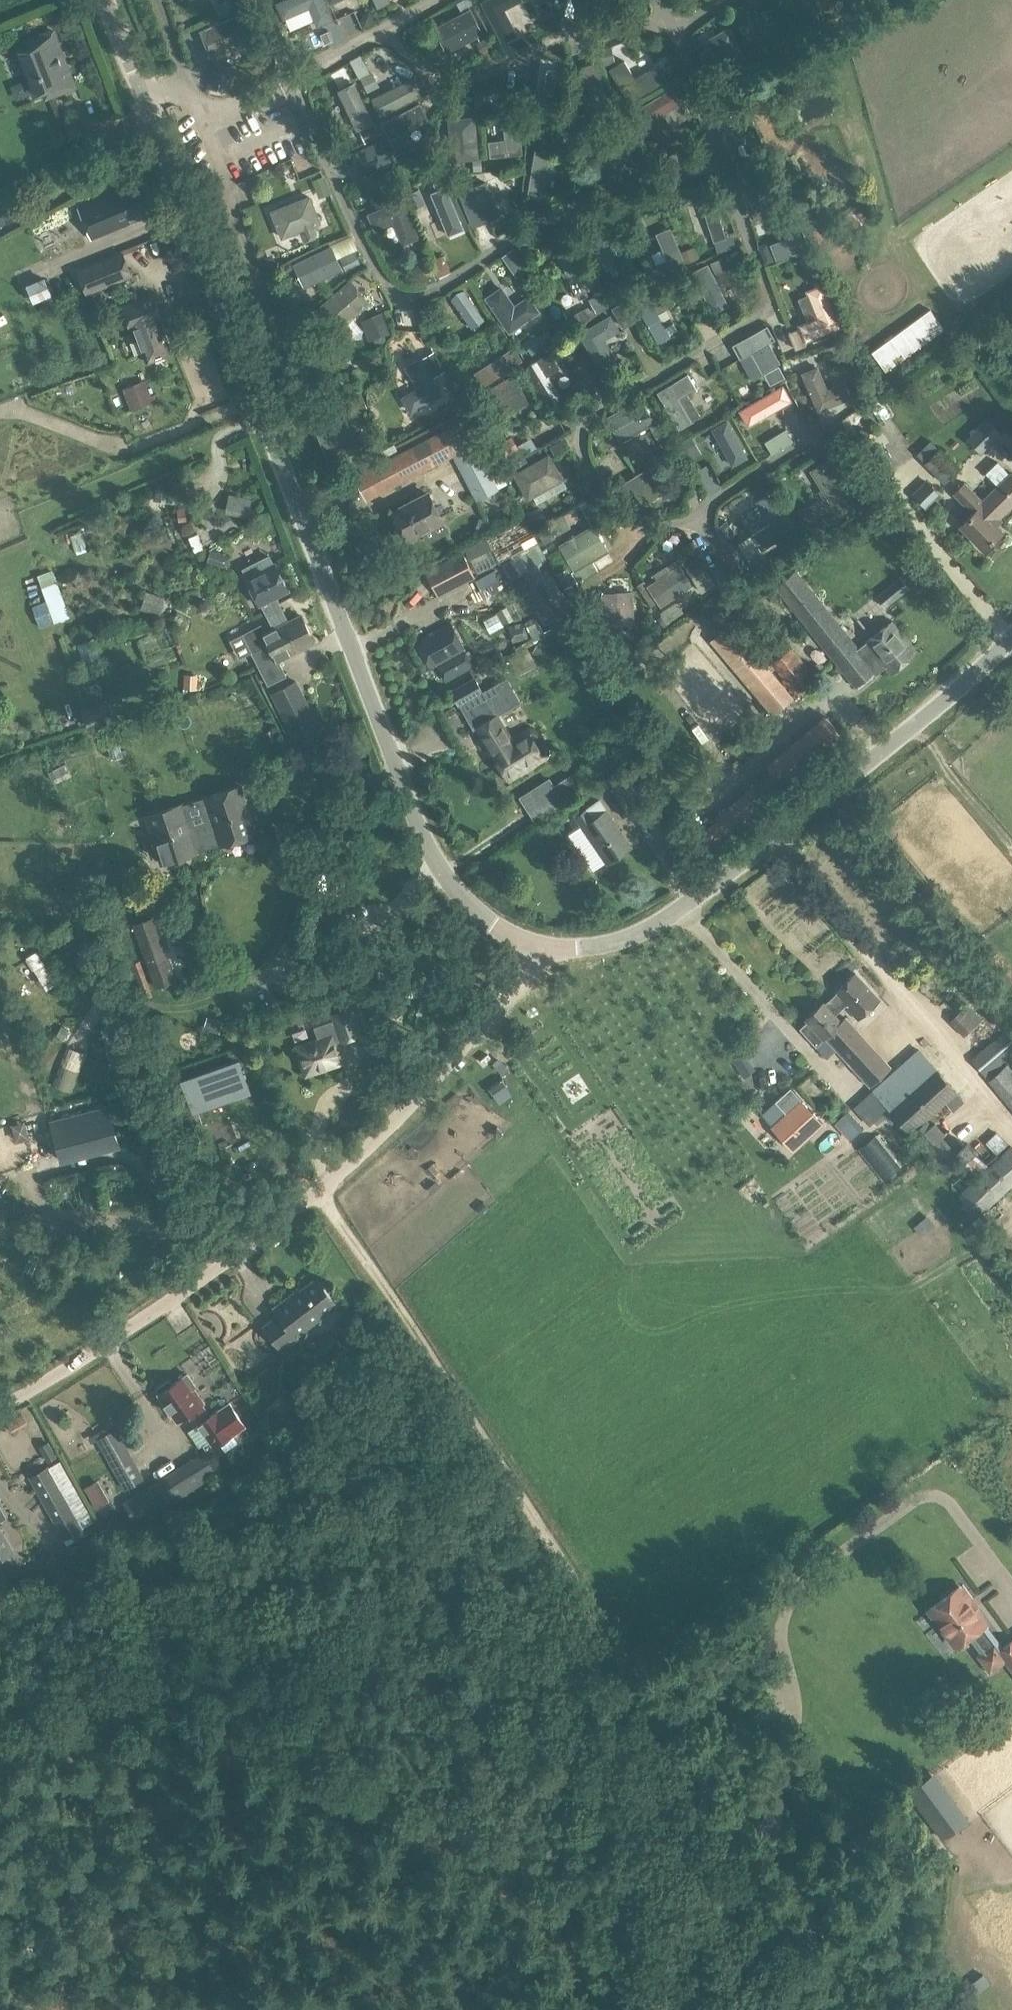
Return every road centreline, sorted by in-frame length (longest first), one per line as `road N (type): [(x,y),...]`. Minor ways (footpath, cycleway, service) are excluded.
road 1 (unclassified): [(536,947),(489,920),(447,882),(432,857),(108,0)]
road 2 (track): [(704,2009),(608,1934),(451,1830),(332,1763),(199,1698),(0,1636)]
road 3 (unclassified): [(317,1191),(727,1816)]
road 4 (unclassified): [(536,947),(611,942),(681,908),(882,750),(1011,633)]
road 5 (unclassified): [(0,1403),(216,1270),(317,1191)]
road 6 (unclassified): [(317,1191),(446,1067),(536,947)]
road 7 (track): [(854,2009),(727,1816)]

